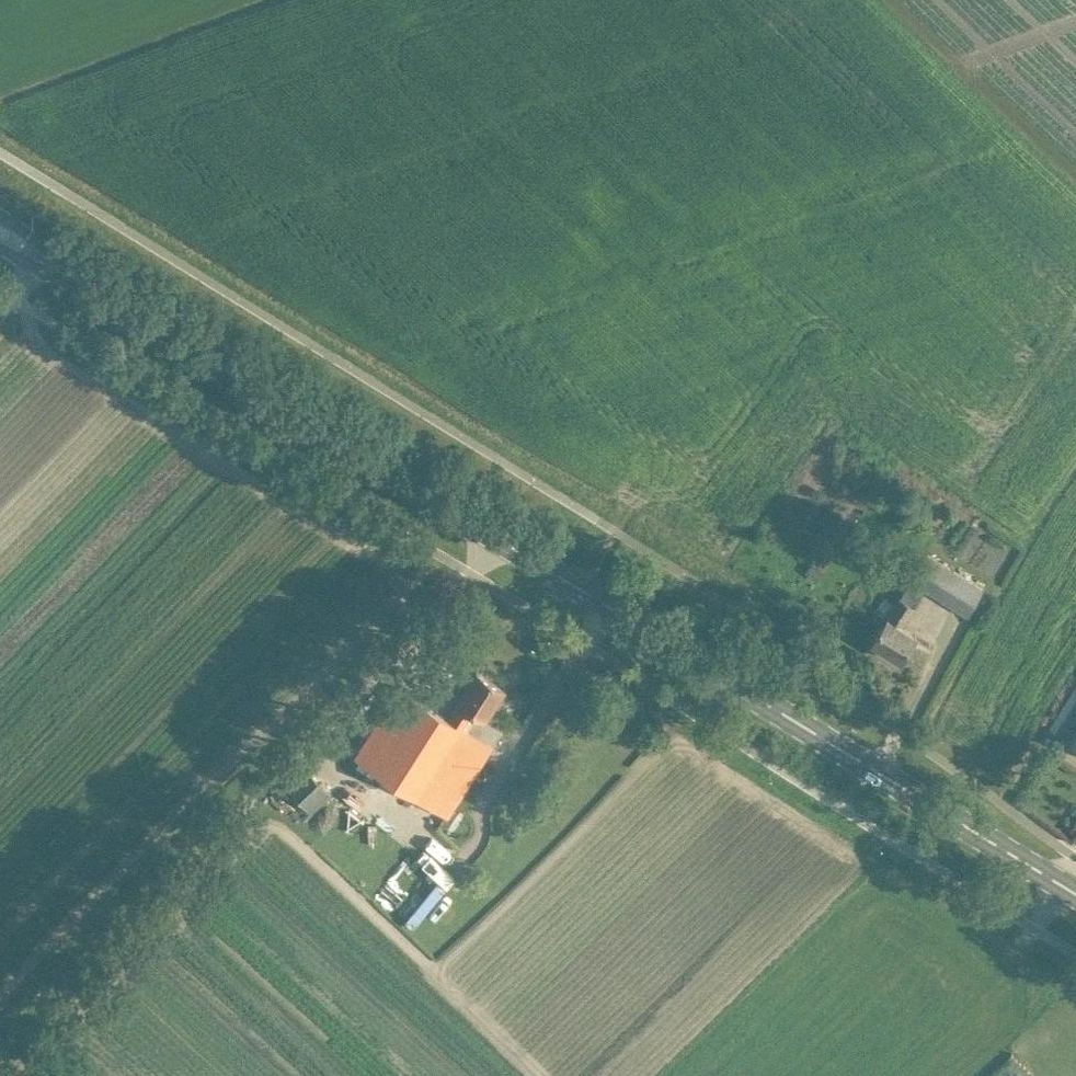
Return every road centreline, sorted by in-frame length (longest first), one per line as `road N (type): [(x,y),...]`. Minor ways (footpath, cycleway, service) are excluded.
road 1 (secondary): [(1075,890),(62,267)]

